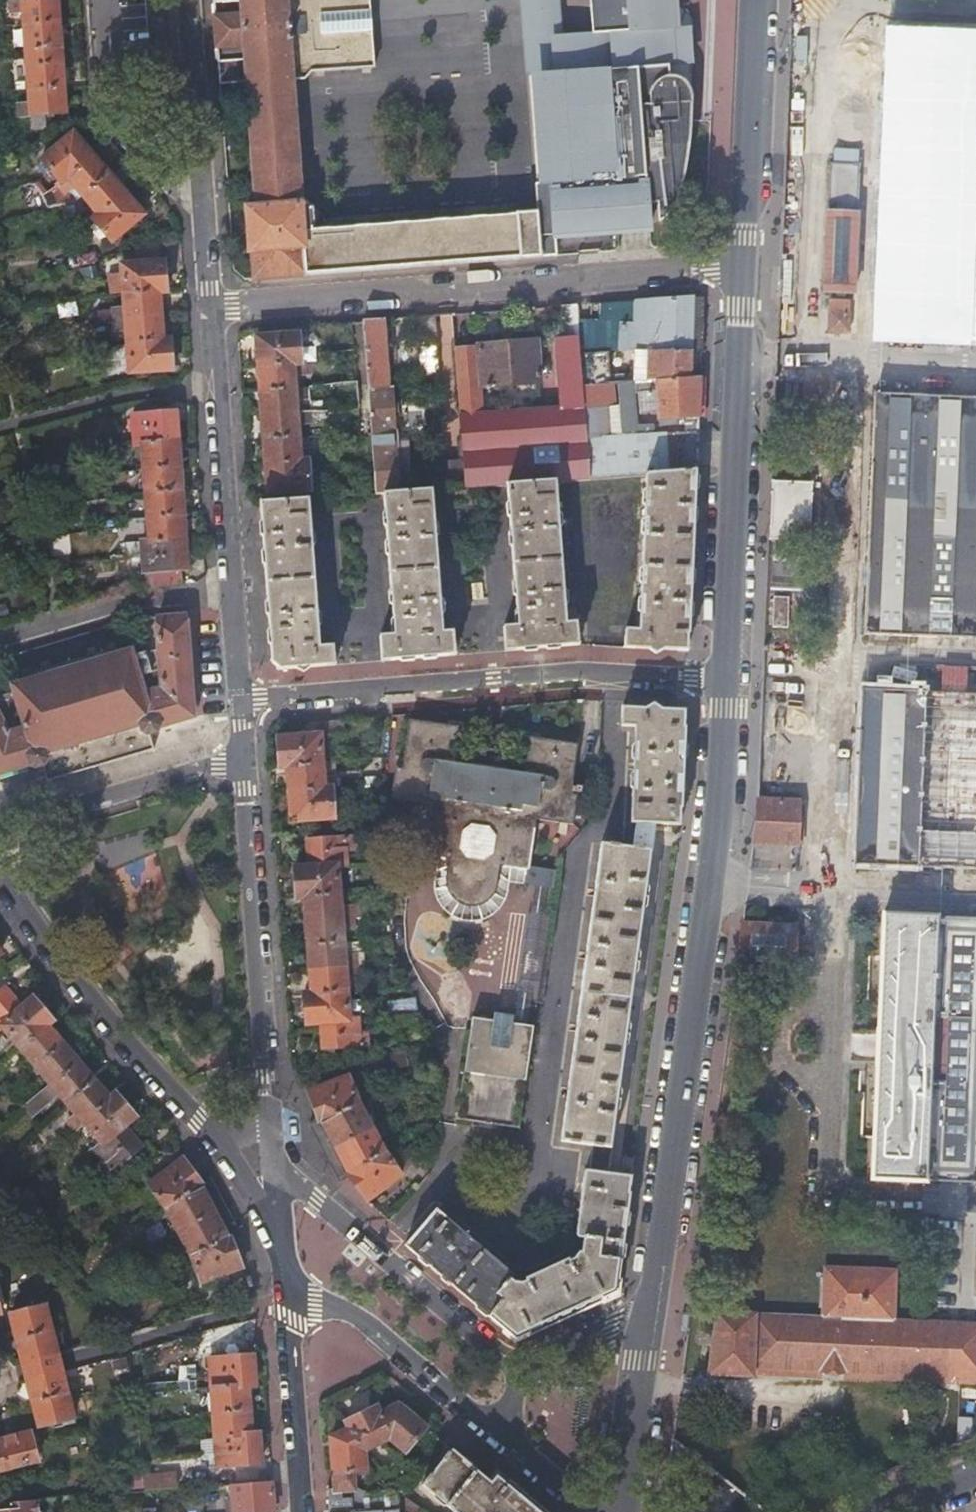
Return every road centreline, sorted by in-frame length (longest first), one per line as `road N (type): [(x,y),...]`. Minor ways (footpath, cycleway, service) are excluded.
road 1 (secondary): [(648,1310),(720,809),(726,679)]
road 2 (residential): [(214,312),(742,268)]
road 3 (residential): [(237,700),(584,674),(726,679)]
road 4 (secondary): [(726,679),(742,268)]
road 5 (residential): [(237,700),(214,312)]
road 6 (residential): [(268,1110),(239,760)]
road 7 (residential): [(520,1368),(274,1169)]
road 8 (residential): [(0,881),(194,1122)]
road 9 (secondary): [(742,268),(753,0)]
road 10 (residential): [(285,1277),(317,1306),(367,1324),(492,1433)]
road 11 (residential): [(206,208),(106,123),(104,0)]
road 12 (residential): [(239,760),(0,836)]
road 13 (residential): [(298,1511),(285,1277)]
road 14 (residential): [(206,208),(188,0)]
road 15 (secondary): [(623,1511),(648,1310)]
road 16 (residential): [(194,1122),(285,1277)]
road 17 (residential): [(648,1310),(520,1368)]
road 18 (residential): [(492,1433),(591,1511)]

